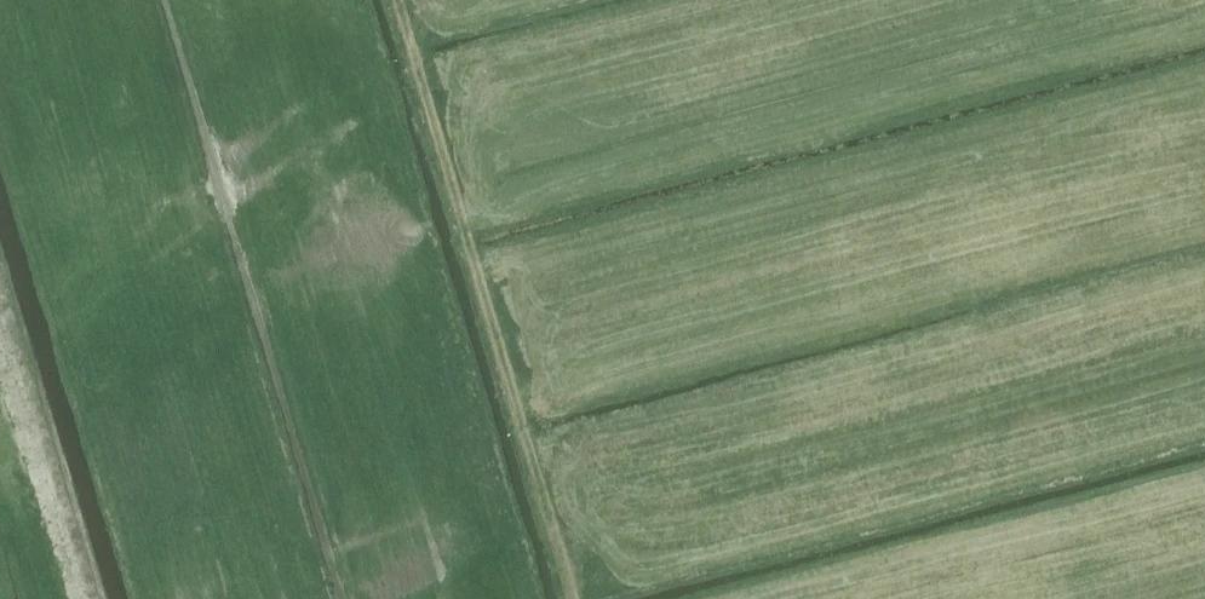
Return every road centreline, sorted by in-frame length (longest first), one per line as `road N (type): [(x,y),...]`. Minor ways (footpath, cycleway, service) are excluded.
road 1 (track): [(578,598),(402,0)]

